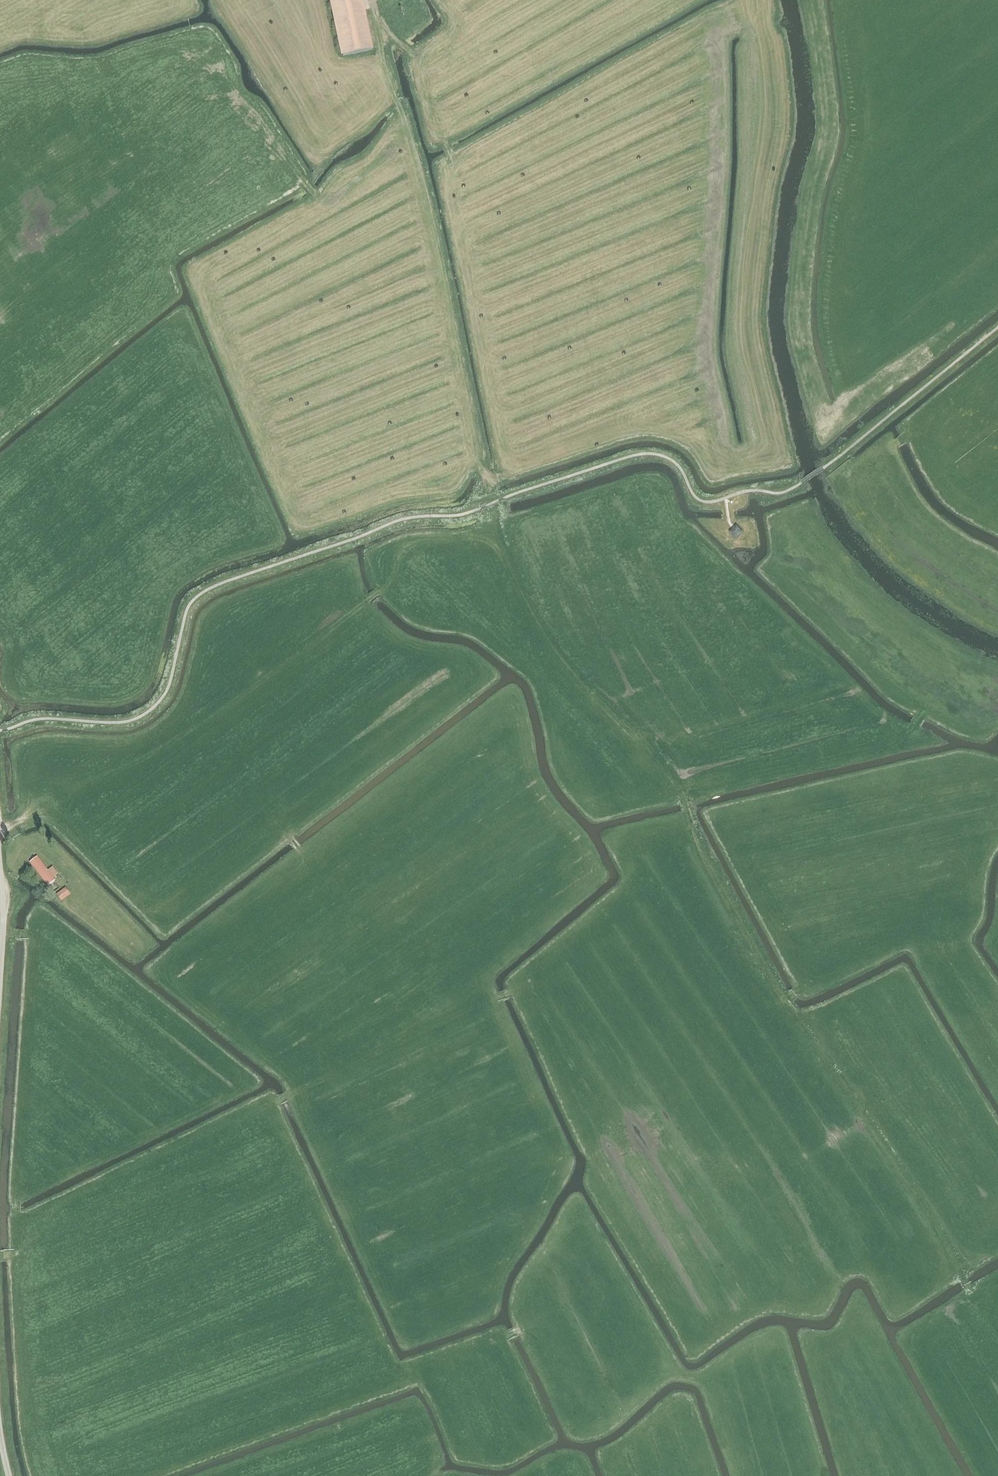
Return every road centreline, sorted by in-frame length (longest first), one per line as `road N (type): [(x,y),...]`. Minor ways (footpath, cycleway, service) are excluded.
road 1 (track): [(997,1327),(747,937),(673,775),(551,640),(515,573),(372,0)]

